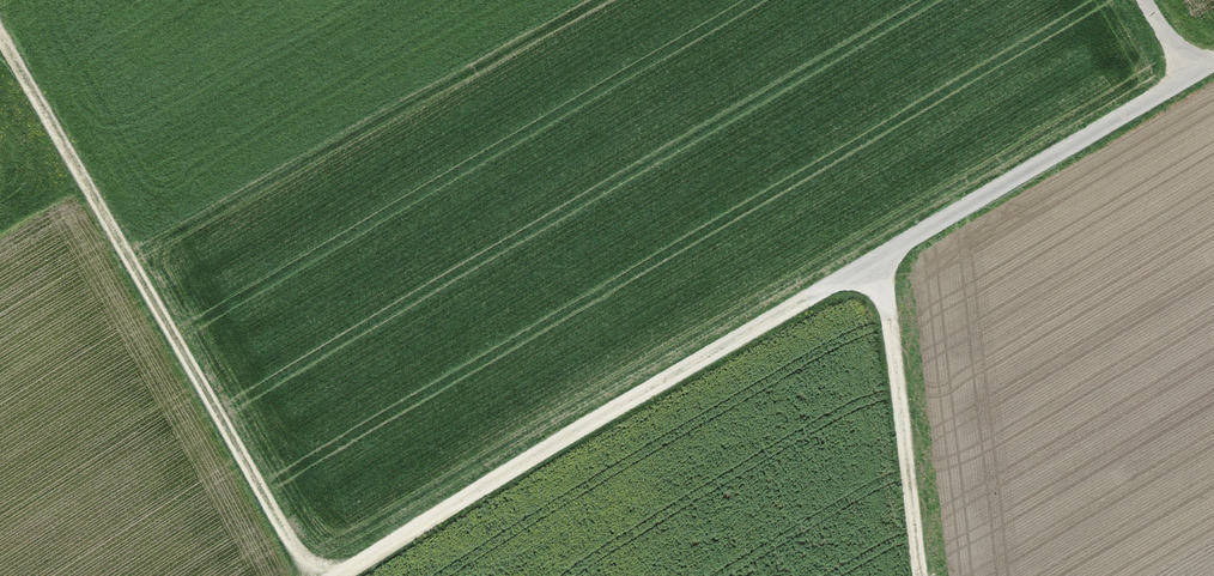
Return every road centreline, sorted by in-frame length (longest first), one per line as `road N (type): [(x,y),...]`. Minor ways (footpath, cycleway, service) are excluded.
road 1 (track): [(334,575),(1213,54)]
road 2 (track): [(0,38),(313,575)]
road 3 (track): [(911,575),(877,257)]

